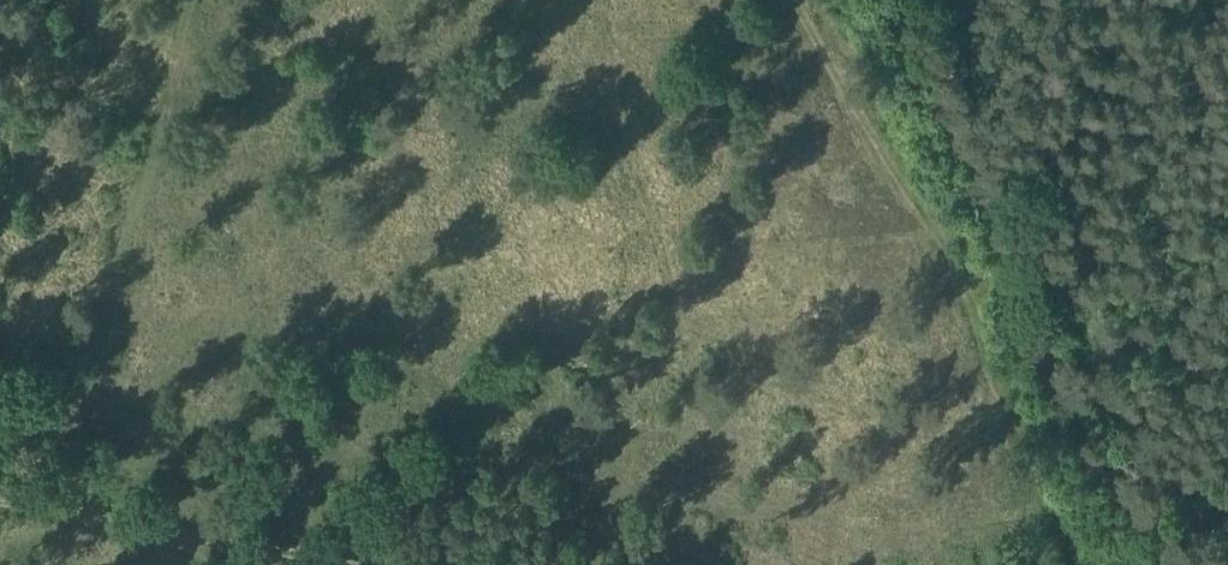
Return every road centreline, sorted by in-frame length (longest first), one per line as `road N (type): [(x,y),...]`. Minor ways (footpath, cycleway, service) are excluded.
road 1 (track): [(1158,564),(996,206),(913,0)]
road 2 (track): [(0,501),(242,552),(349,564)]

